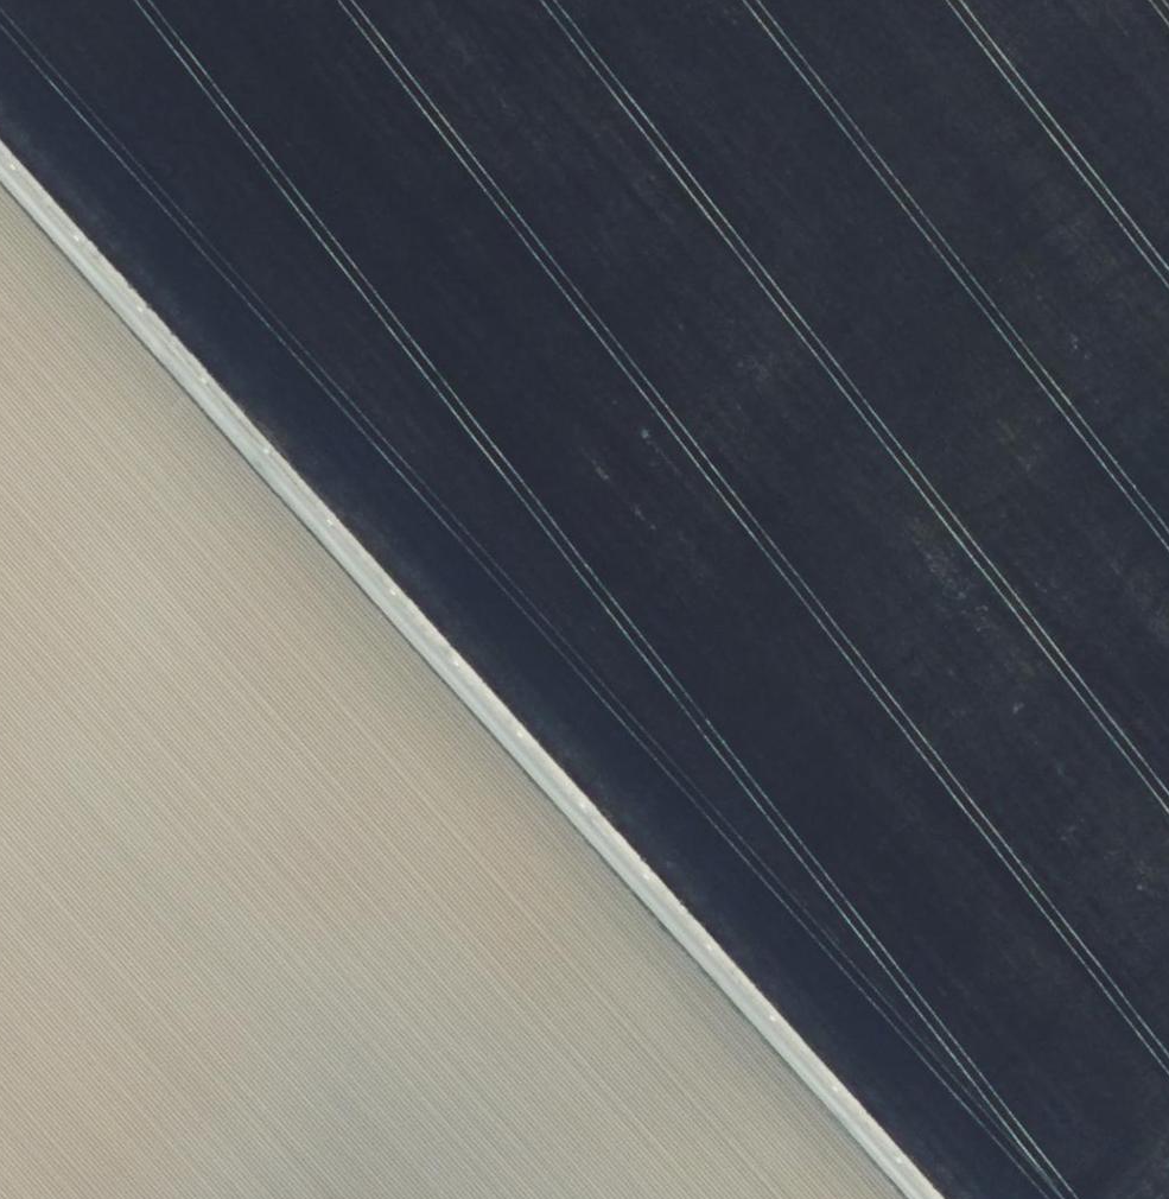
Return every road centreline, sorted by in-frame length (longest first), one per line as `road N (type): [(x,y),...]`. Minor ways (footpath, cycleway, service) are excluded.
road 1 (residential): [(916,1198),(0,166)]

